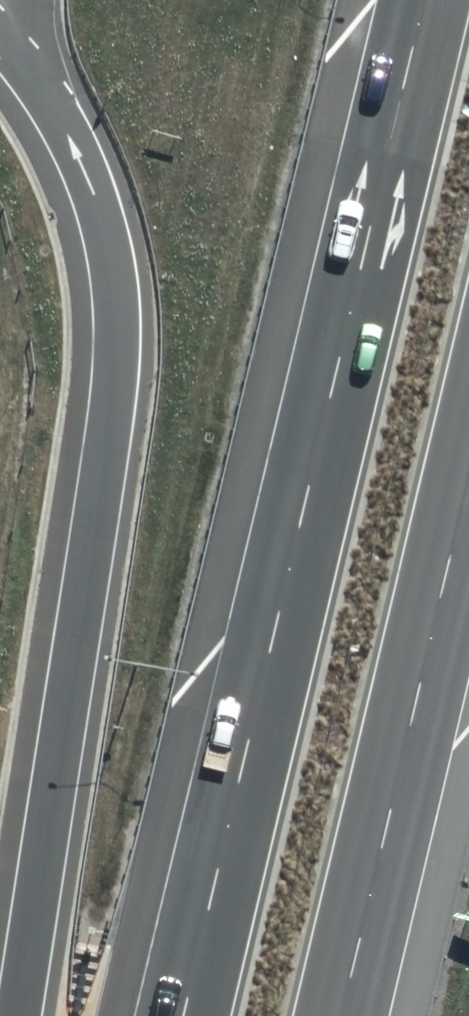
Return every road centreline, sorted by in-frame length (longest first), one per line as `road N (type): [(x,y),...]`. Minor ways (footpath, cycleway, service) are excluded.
road 1 (trunk): [(183,1015),(426,0)]
road 2 (trunk): [(15,1015),(116,376),(116,308),(95,201),(70,140),(0,39)]
road 3 (trunk): [(468,476),(339,1015)]

